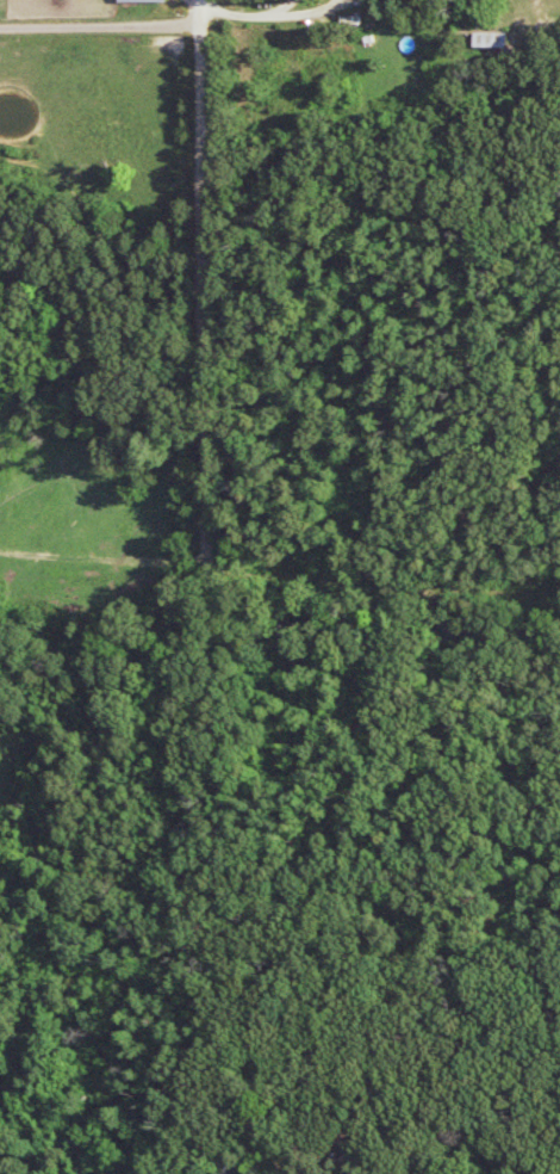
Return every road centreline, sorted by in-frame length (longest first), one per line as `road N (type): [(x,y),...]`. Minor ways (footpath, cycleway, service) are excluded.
road 1 (residential): [(210,570),(203,0)]

